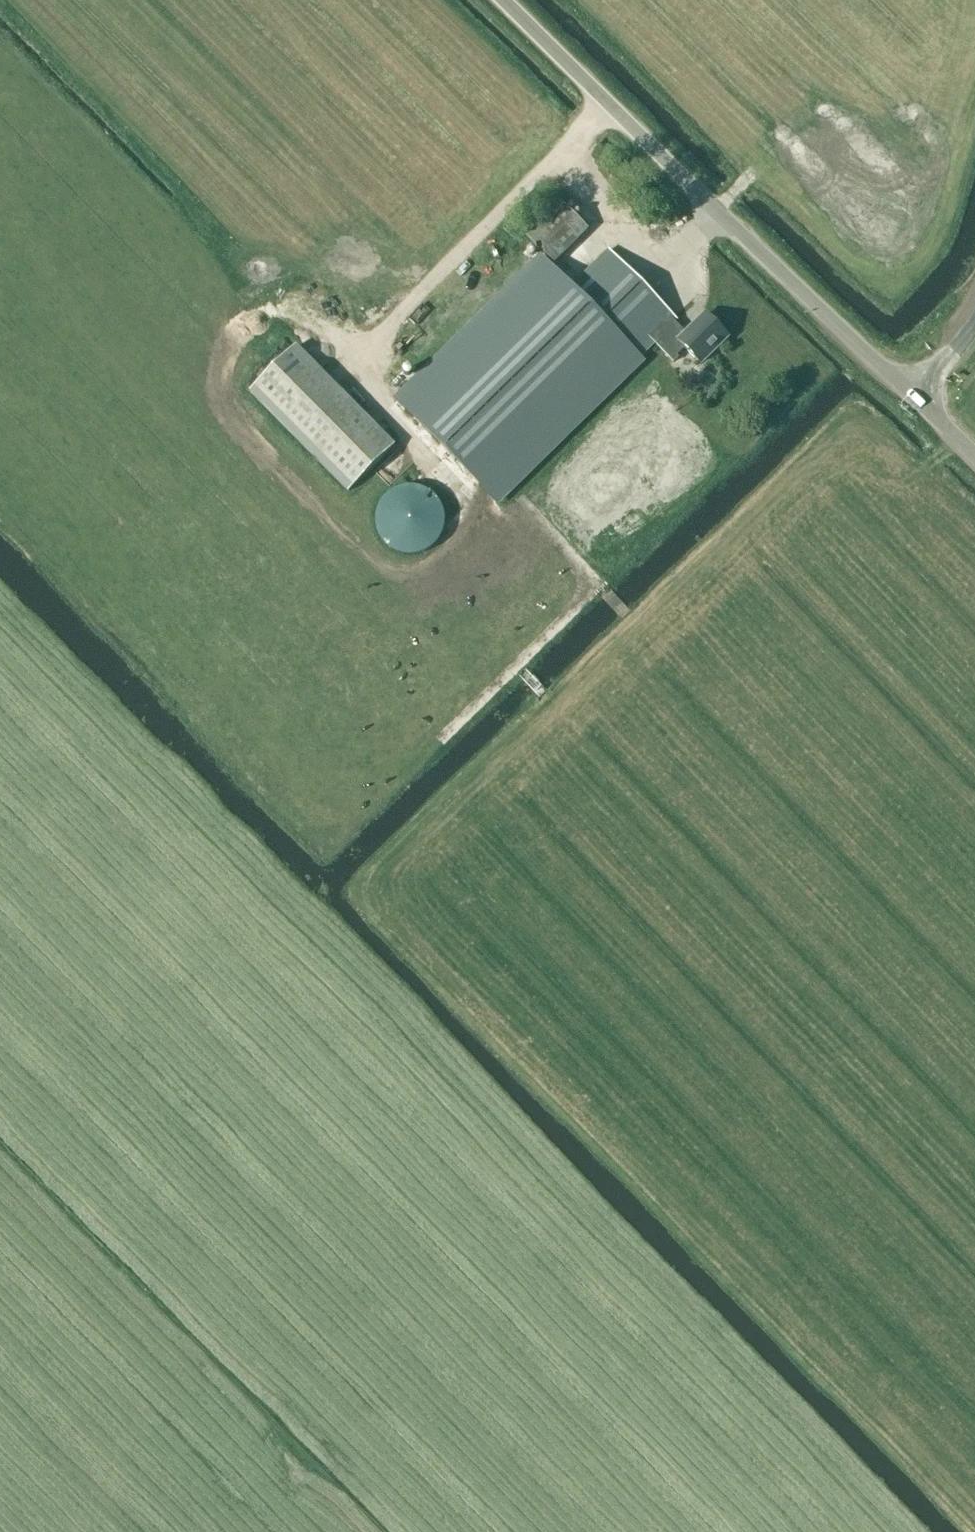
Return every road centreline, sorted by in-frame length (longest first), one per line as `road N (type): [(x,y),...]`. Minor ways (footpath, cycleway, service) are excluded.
road 1 (unclassified): [(912,397),(504,0)]

